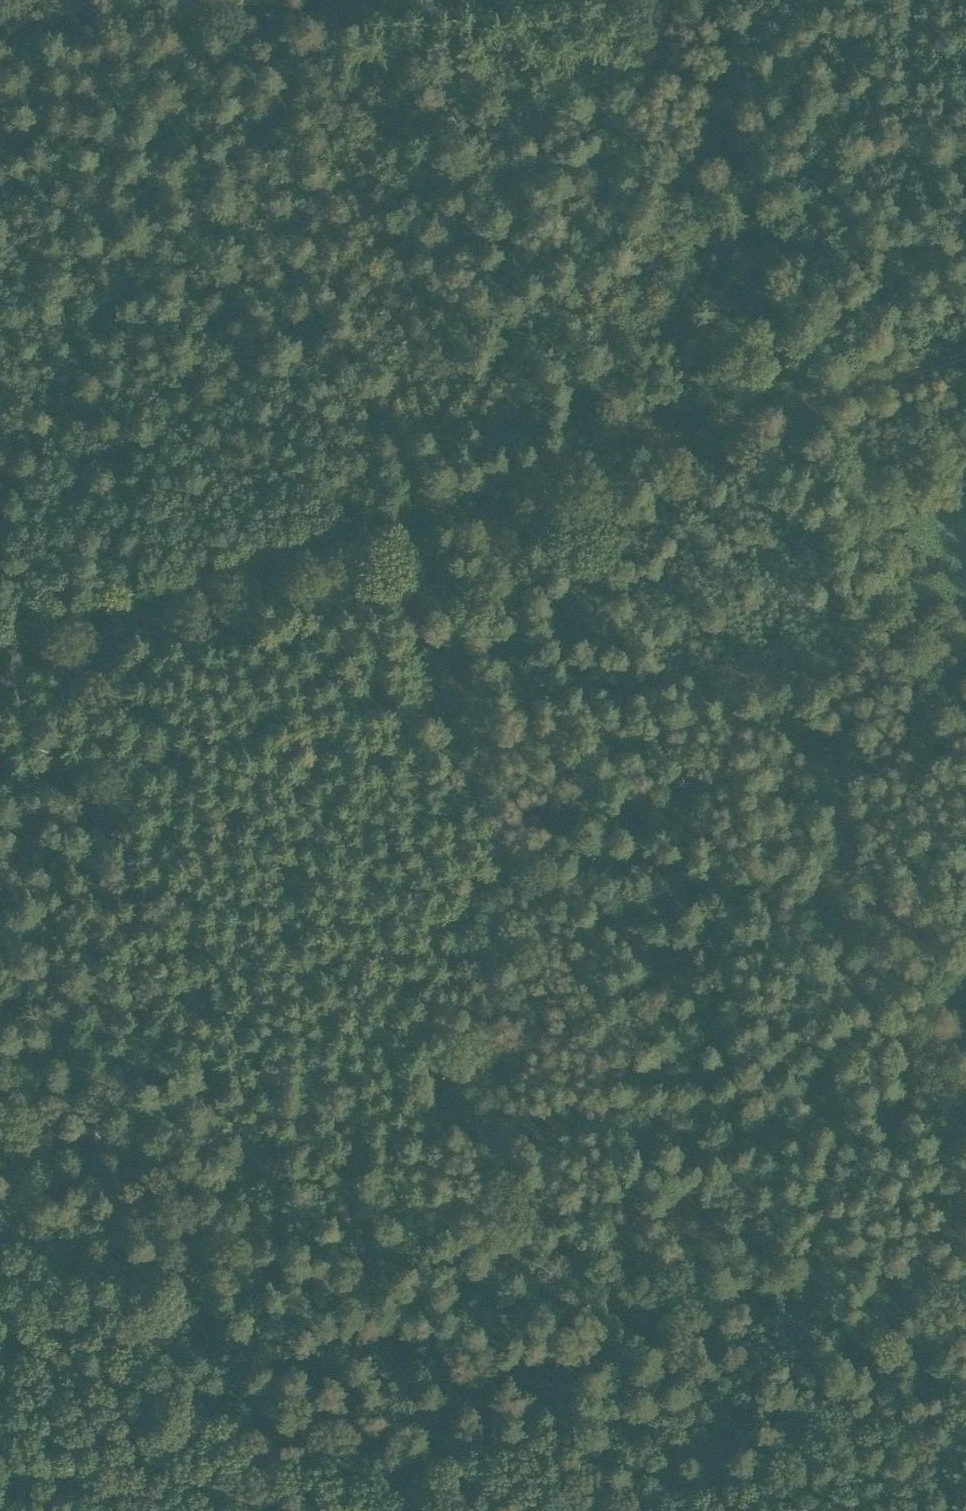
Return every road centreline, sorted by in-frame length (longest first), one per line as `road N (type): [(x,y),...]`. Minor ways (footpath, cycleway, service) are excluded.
road 1 (track): [(0,648),(965,354)]

